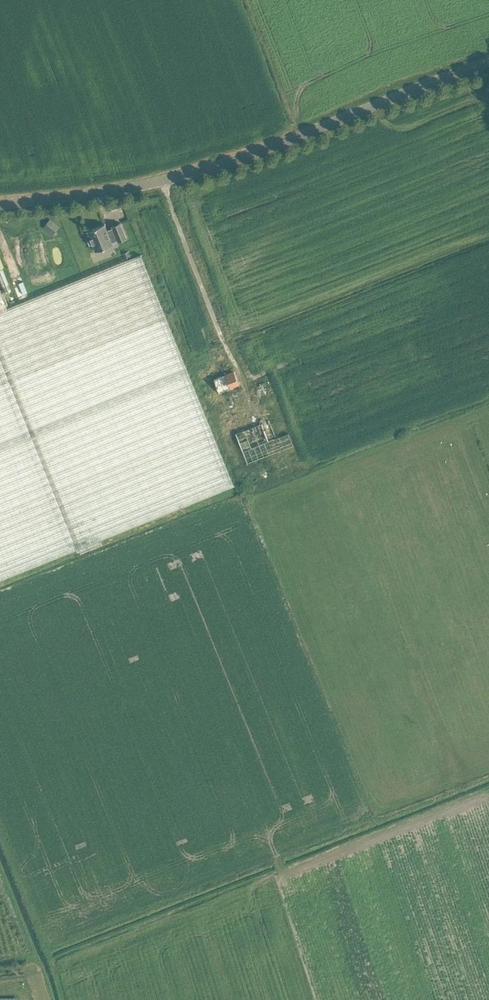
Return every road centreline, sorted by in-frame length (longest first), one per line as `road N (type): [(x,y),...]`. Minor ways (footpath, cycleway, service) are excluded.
road 1 (unclassified): [(0,203),(138,185),(243,158),(488,63)]

